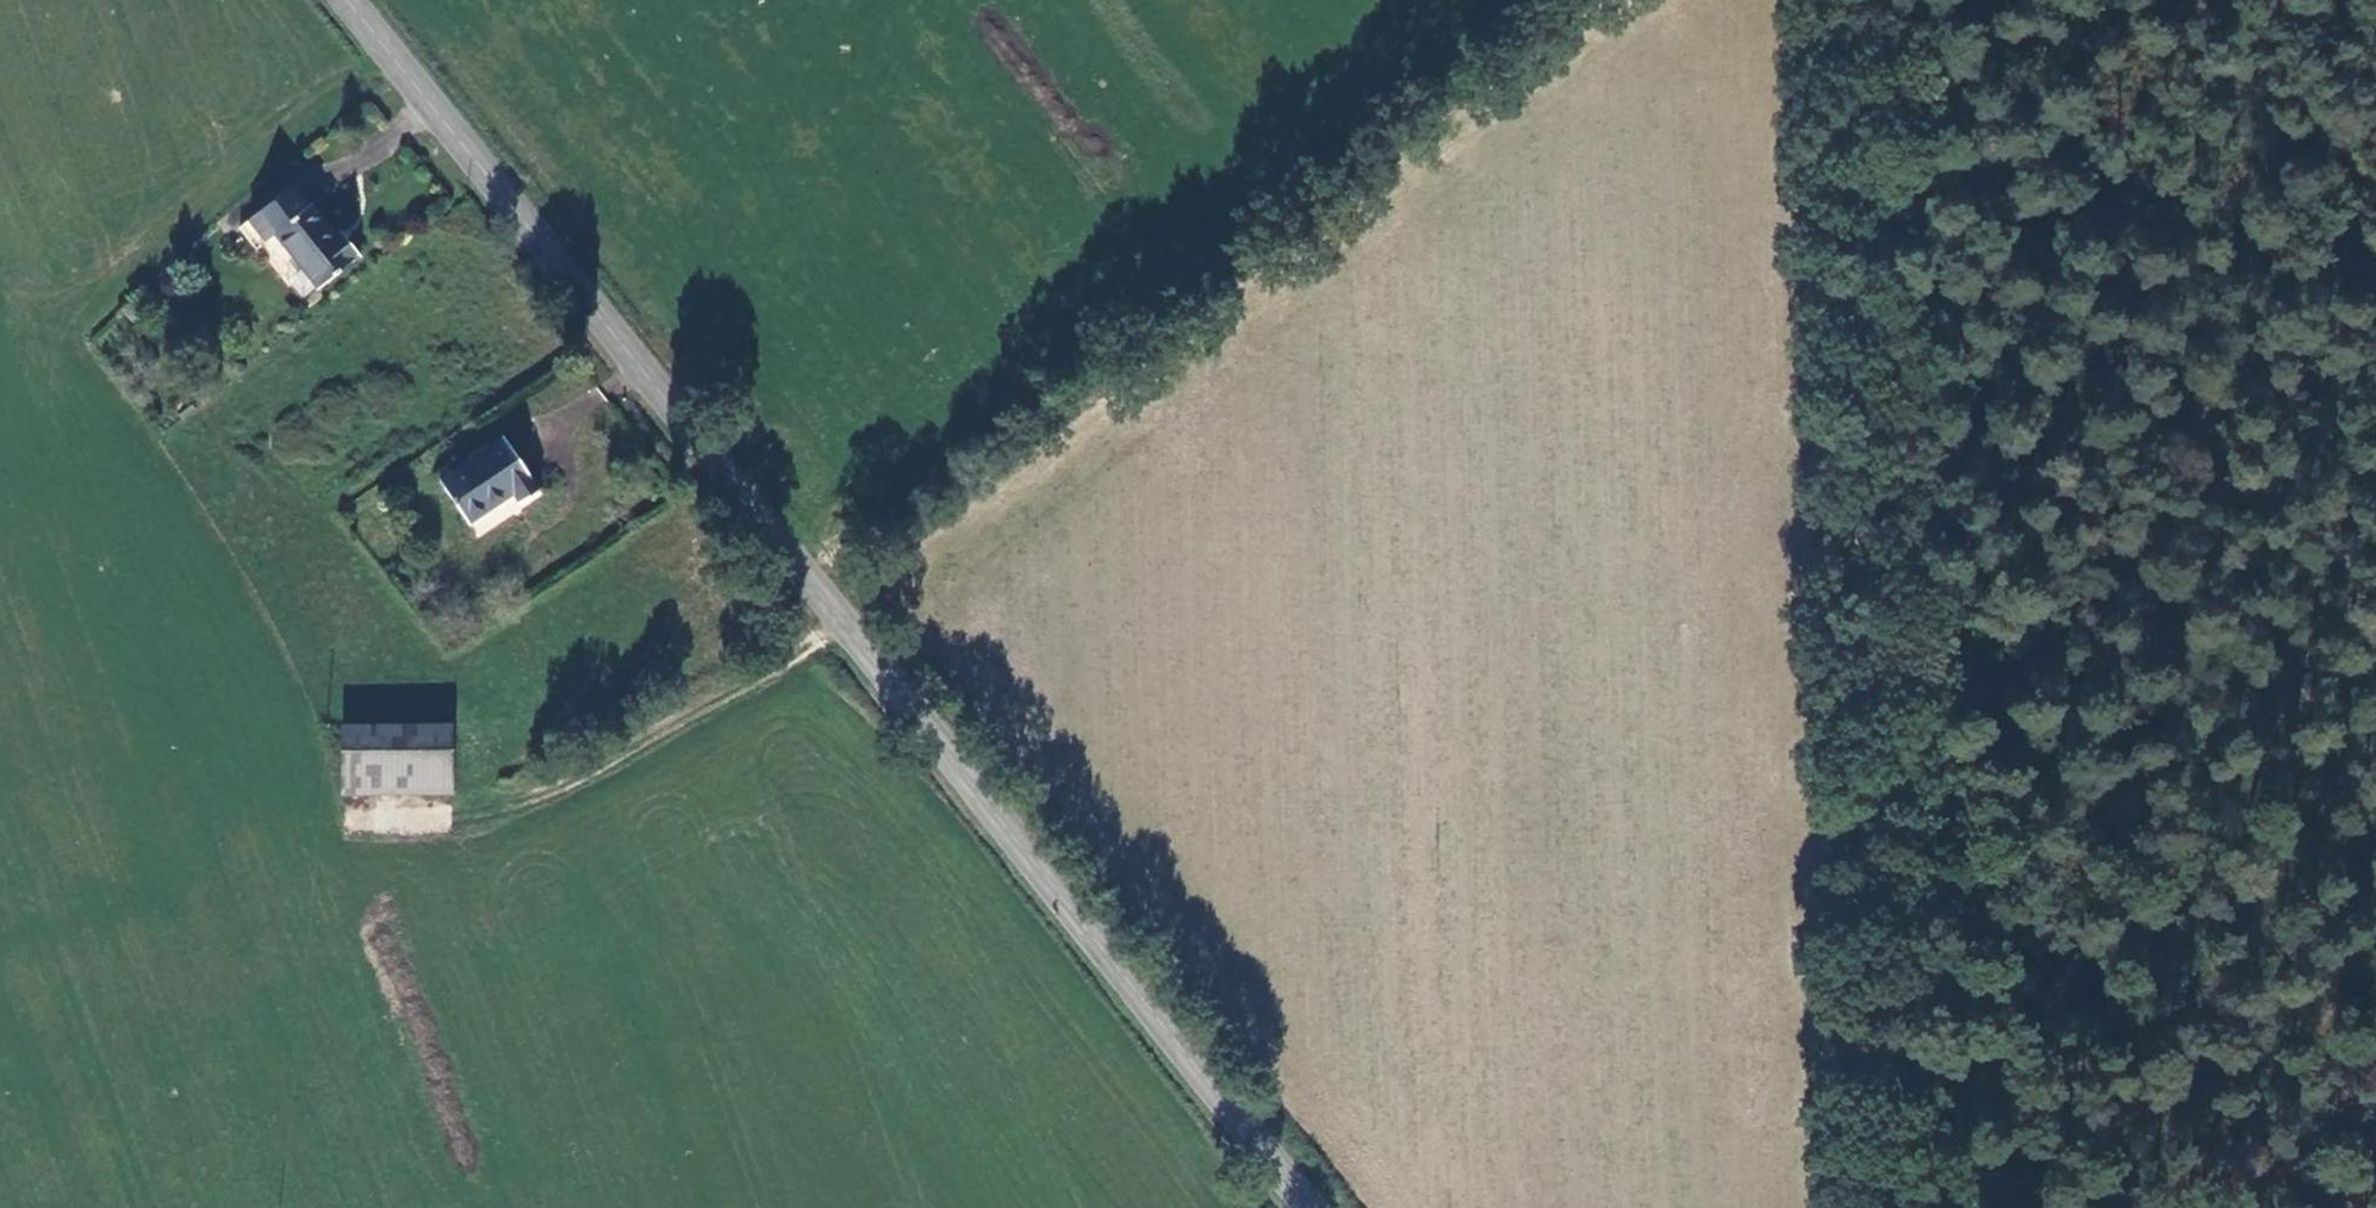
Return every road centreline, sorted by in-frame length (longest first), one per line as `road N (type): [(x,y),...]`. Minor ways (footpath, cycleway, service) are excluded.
road 1 (tertiary): [(347,0),(1305,1207)]
road 2 (track): [(1888,1207),(1853,0)]

